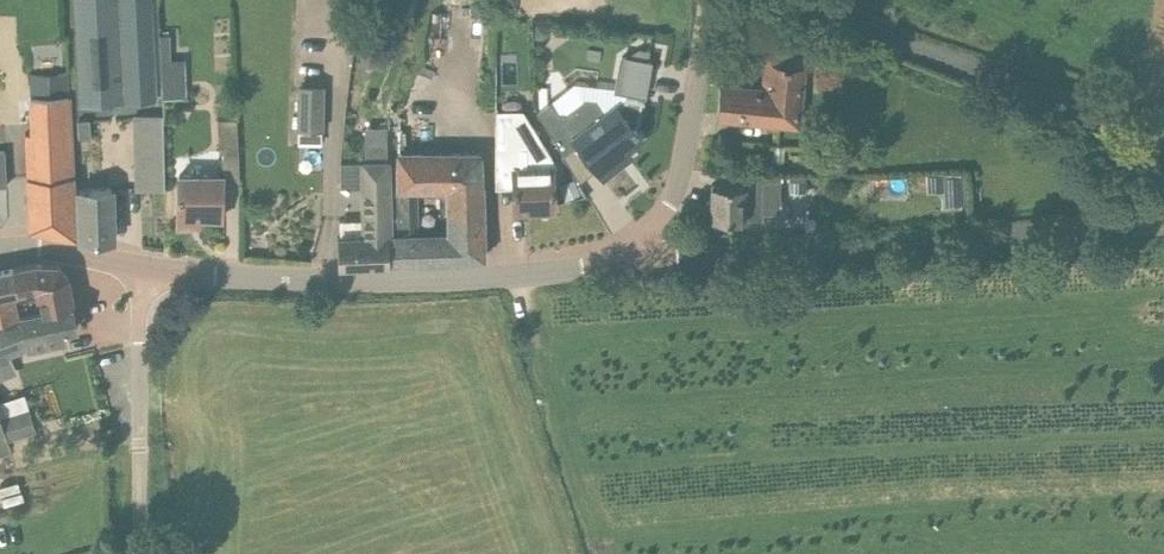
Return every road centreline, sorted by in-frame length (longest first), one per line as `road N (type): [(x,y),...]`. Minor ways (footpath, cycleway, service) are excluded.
road 1 (tertiary): [(621,263),(1163,224)]
road 2 (tertiary): [(149,269),(429,283),(621,263)]
road 3 (unclassified): [(1163,144),(810,0)]
road 4 (residential): [(621,263),(662,217),(681,181),(711,0)]
road 5 (unclassified): [(140,553),(140,317),(149,269)]
road 6 (tertiary): [(0,248),(40,247),(149,269)]

